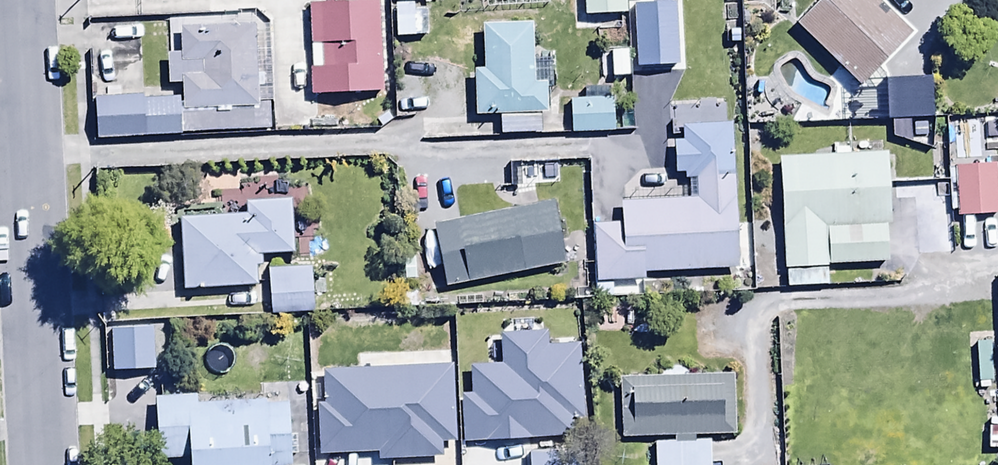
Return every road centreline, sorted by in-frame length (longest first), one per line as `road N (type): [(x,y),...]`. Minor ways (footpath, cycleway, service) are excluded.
road 1 (unclassified): [(18,0),(42,464)]

